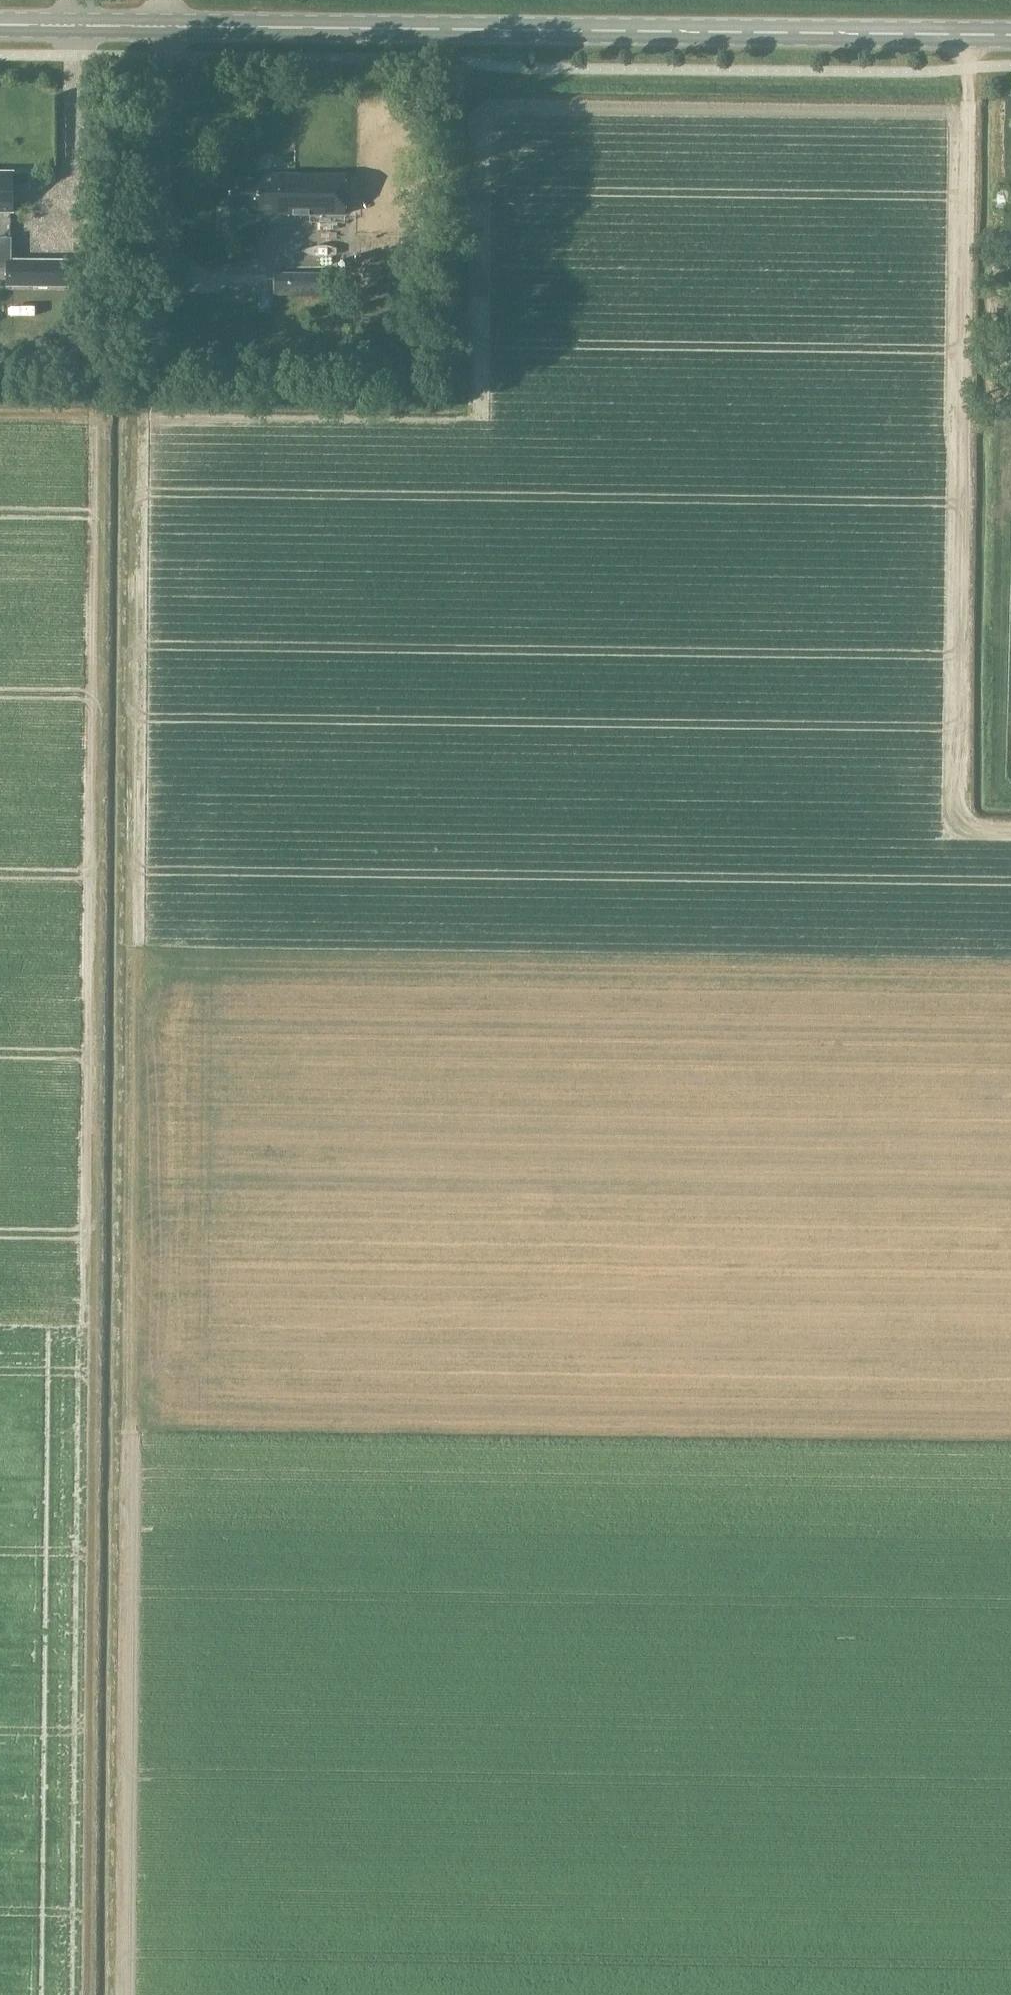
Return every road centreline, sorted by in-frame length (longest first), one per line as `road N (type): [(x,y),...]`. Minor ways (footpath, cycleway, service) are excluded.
road 1 (secondary): [(0,25),(1010,35)]

